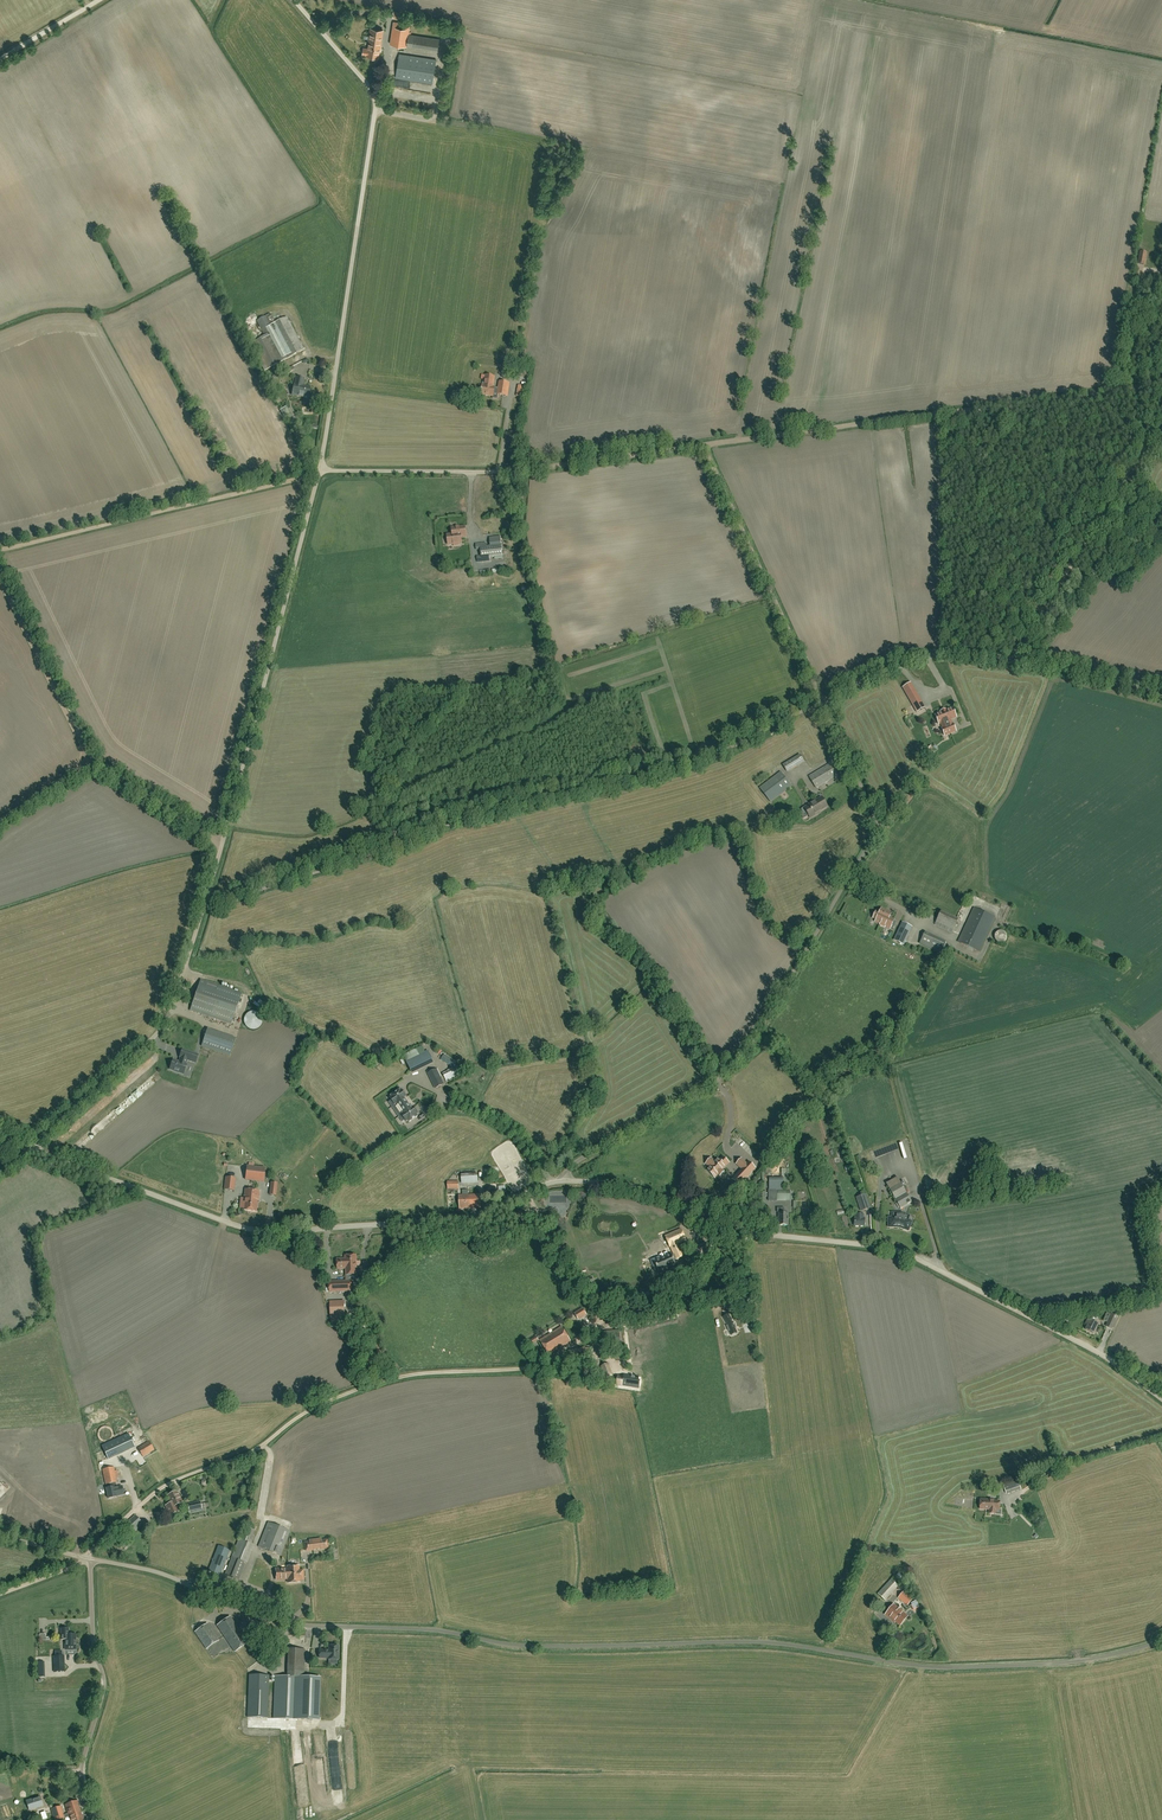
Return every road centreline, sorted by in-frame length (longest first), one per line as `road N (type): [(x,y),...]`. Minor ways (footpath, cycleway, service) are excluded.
road 1 (unclassified): [(90,1559),(166,1575),(275,1622),(431,1629),(532,1647),(758,1642),(939,1668),(1066,1662),(1161,1640)]
road 2 (unclassified): [(568,1169),(740,1056),(875,837),(871,806),(821,701),(917,655),(947,652),(1161,695)]
road 3 (track): [(704,444),(821,701),(654,772),(432,824),(296,879),(208,902)]
road 4 (unclassified): [(34,1150),(157,1036),(173,1005),(320,471)]
road 5 (track): [(0,1594),(90,1559),(167,1485),(251,1453),(342,1395),(402,1375),(536,1365),(603,1320)]
road 6 (unclassified): [(1161,1398),(1100,1353),(909,1254),(768,1234),(637,1189),(574,1181)]
road 7 (unclassified): [(557,1181),(471,1218),(254,1231),(34,1150)]
road 8 (unclassified): [(320,471),(374,106),(370,85),(295,0)]
road 9 (track): [(1161,384),(704,444)]
road 10 (track): [(0,551),(320,471)]
road 11 (unclassified): [(95,1819),(80,1767),(104,1686),(93,1645),(90,1559)]
road 12 (unclassified): [(320,471),(501,471),(513,394)]
road 13 (track): [(704,444),(501,471)]
road 14 (track): [(83,761),(0,578)]
road 15 (track): [(603,1320),(724,1245),(768,1234)]
road 16 (track): [(83,761),(222,844)]
road 17 (track): [(603,1320),(527,1192)]

